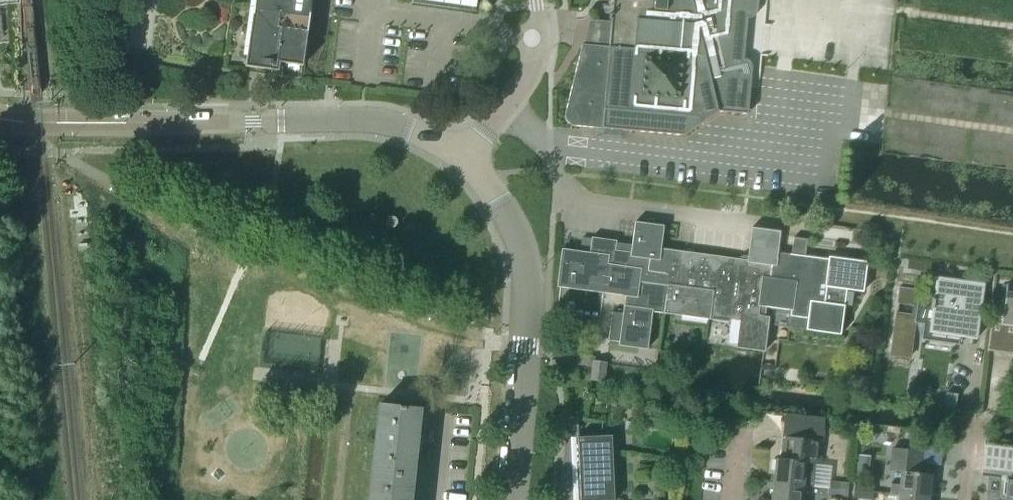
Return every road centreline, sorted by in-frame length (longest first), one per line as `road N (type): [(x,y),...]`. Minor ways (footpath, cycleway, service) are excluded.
road 1 (tertiary): [(462,160),(422,133),(374,120),(0,120)]
road 2 (tertiary): [(512,499),(527,348),(523,258),(499,204),(462,160)]
road 3 (tertiary): [(462,160),(528,82),(537,56),(535,0)]

